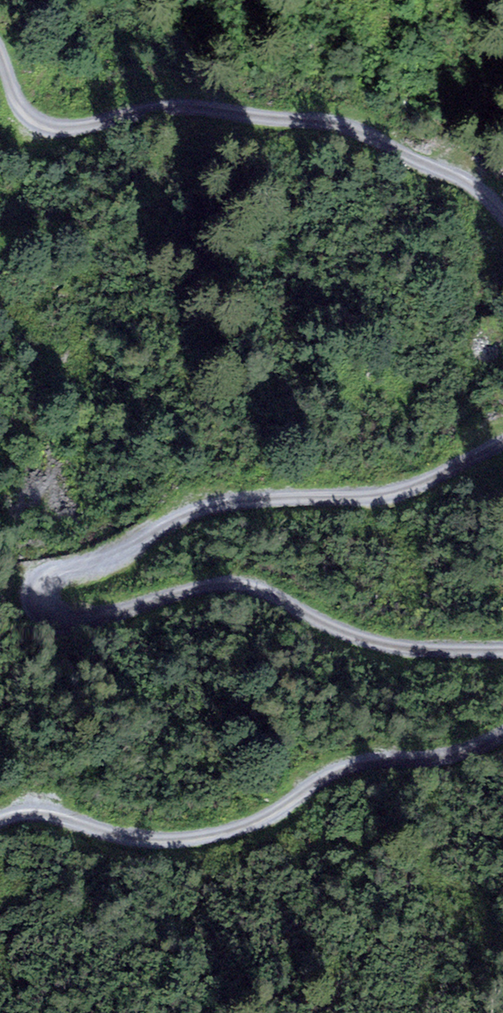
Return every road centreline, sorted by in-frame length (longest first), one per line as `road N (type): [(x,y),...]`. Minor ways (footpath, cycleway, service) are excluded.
road 1 (track): [(502,442),(403,490),(204,507),(55,576),(40,599),(51,622),(66,624),(230,582),(395,646),(502,648)]
road 2 (track): [(0,53),(17,102),(43,124),(187,105),(328,122),(473,184),(502,215)]
road 3 (track): [(502,735),(439,760),(353,765),(264,817),(197,838),(142,840),(27,809),(0,819)]

